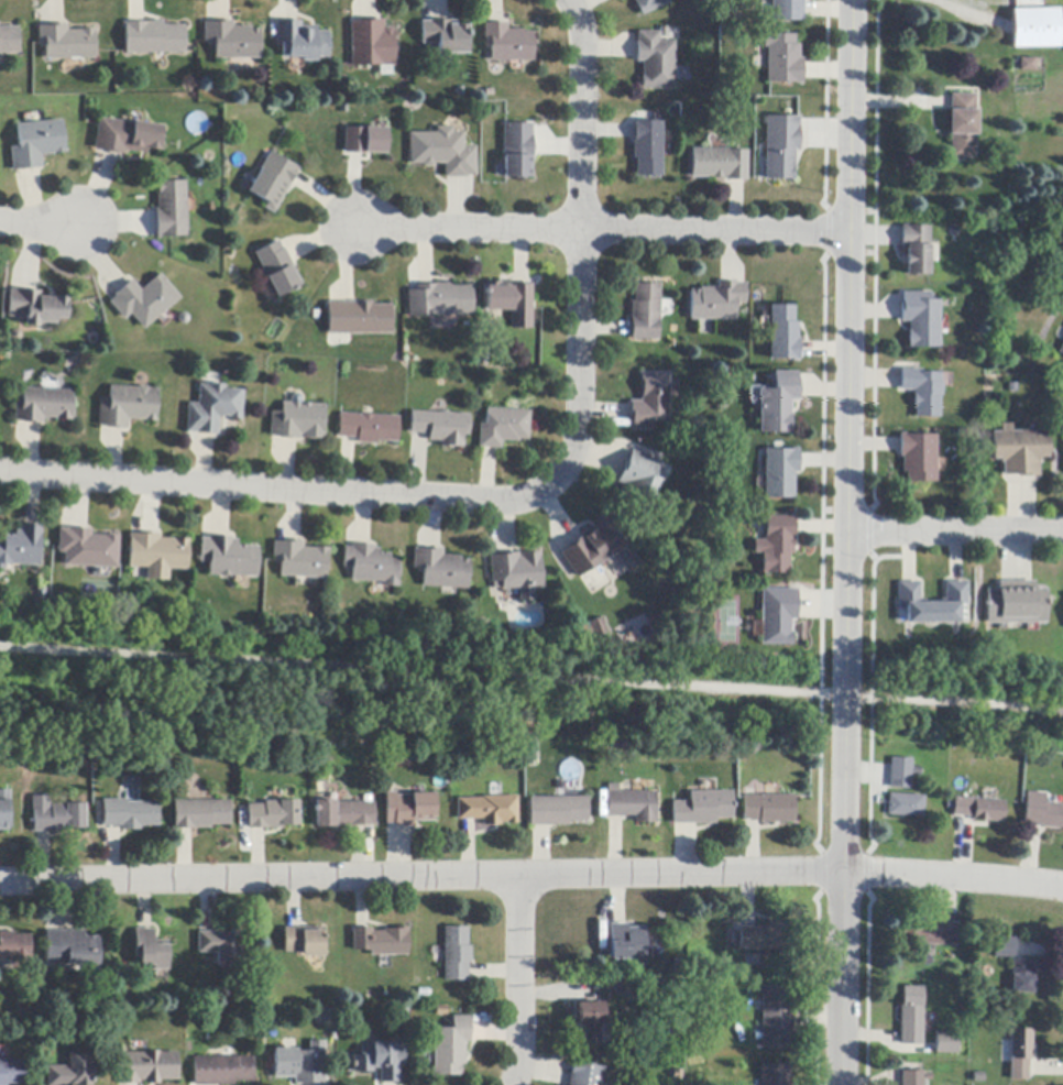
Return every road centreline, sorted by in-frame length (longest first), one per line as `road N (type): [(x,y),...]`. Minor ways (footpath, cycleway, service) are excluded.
road 1 (residential): [(843,1084),(853,0)]
road 2 (residential): [(1062,889),(845,872),(0,885)]
road 3 (residential): [(579,368),(579,426),(567,470),(545,496),(500,506),(0,476)]
road 4 (residential): [(353,228),(850,231)]
road 5 (residential): [(579,368),(582,36),(566,0)]
road 6 (residential): [(848,533),(1062,532)]
road 7 (residential): [(514,877),(518,1050),(508,1084)]

